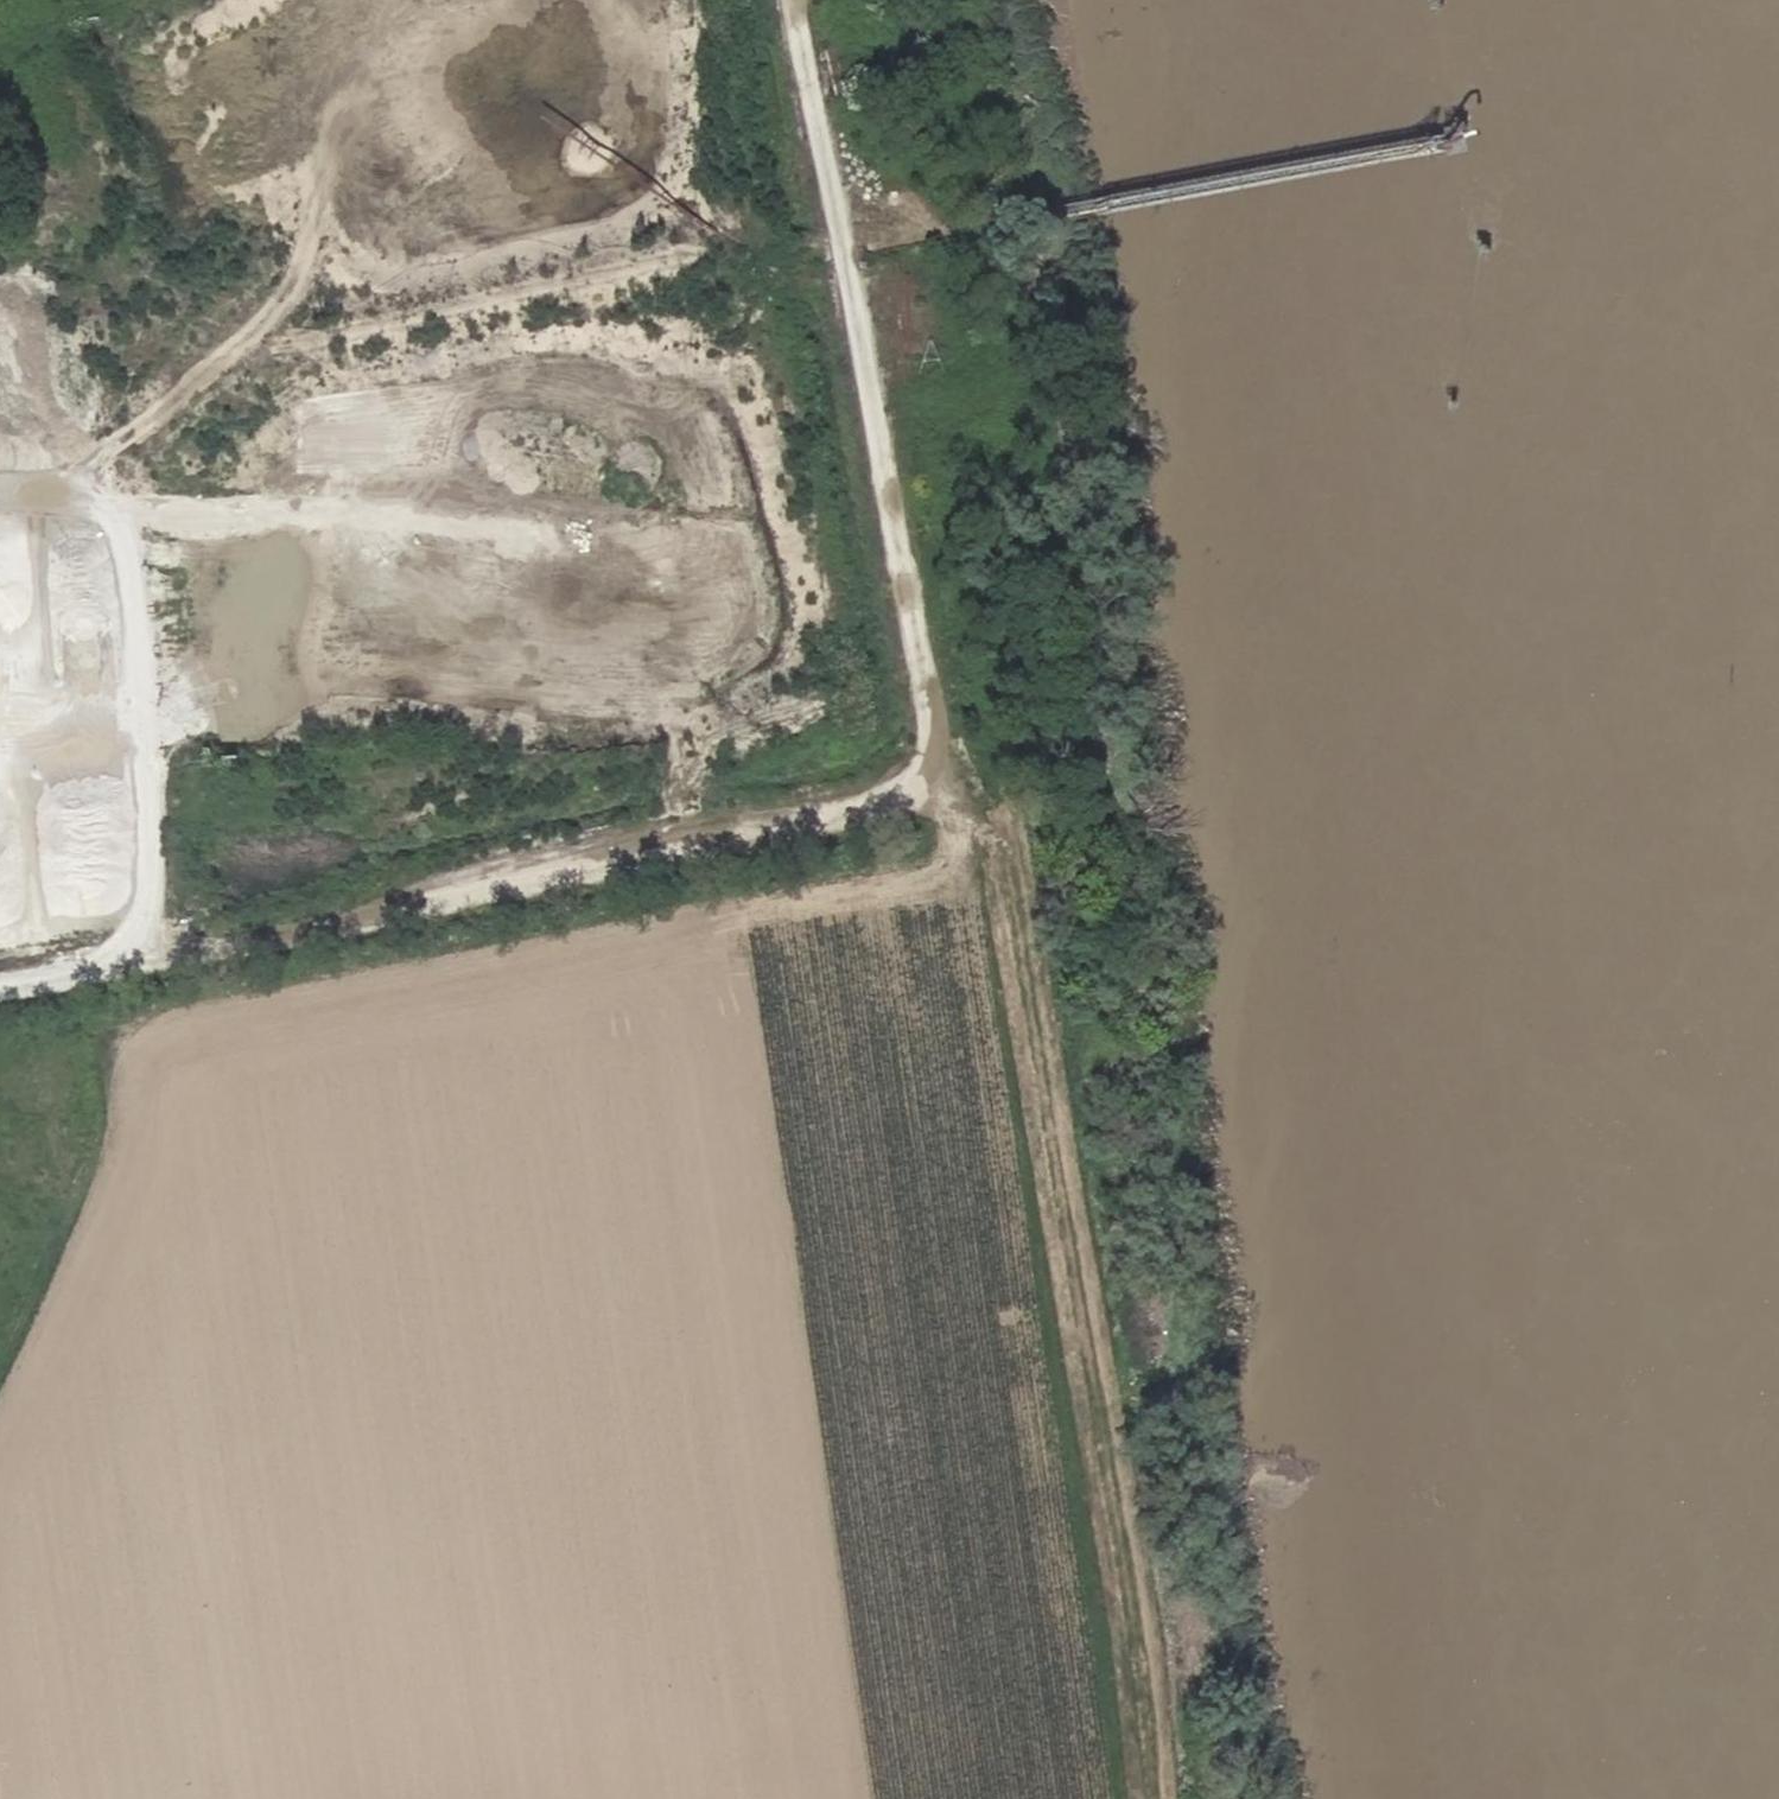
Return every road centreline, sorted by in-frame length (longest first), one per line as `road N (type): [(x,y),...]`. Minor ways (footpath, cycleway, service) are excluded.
road 1 (track): [(0,987),(876,802),(919,772),(930,744),(926,701),(797,0)]

